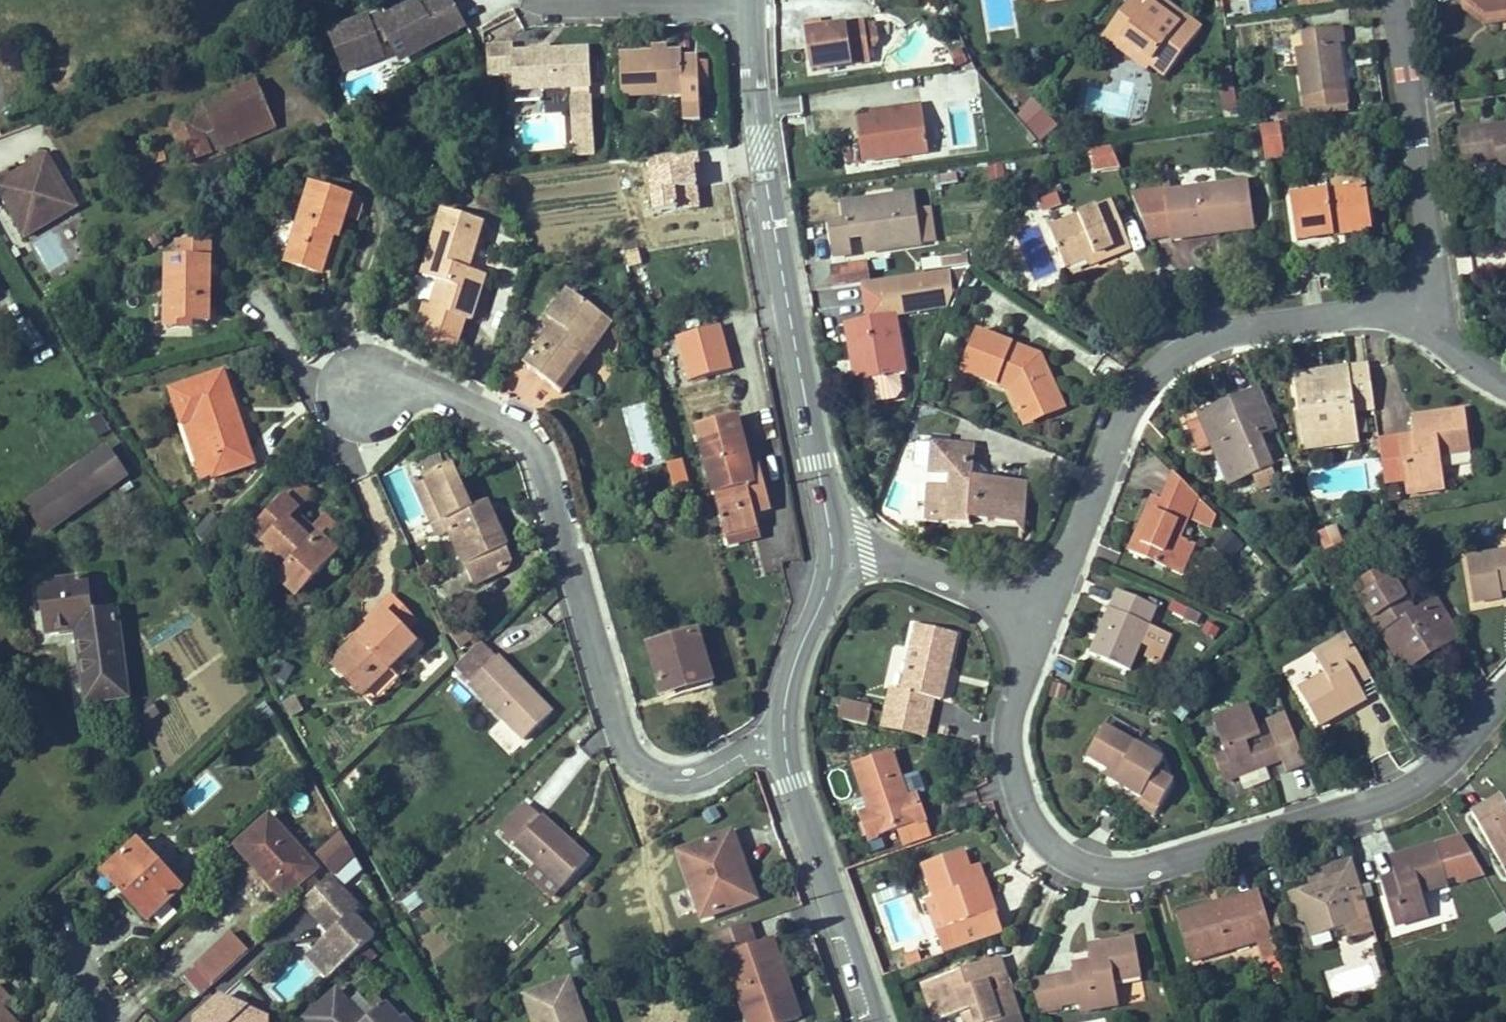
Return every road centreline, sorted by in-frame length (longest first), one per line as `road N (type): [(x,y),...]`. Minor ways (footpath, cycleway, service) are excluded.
road 1 (residential): [(1040,597),(1008,705),(1012,766),(1035,823),(1112,868),(1132,871),(1414,779),(1464,739),(1505,677)]
road 2 (residential): [(364,379),(435,378),(472,392),(539,462),(614,716),(639,758),(673,771),(780,720)]
road 3 (residential): [(747,0),(770,196),(833,548)]
road 4 (residential): [(1040,597),(1132,396),(1160,362),(1207,334),(1288,316),(1361,307),(1429,324)]
road 5 (residential): [(1392,0),(1424,205),(1429,324)]
road 6 (residential): [(780,720),(797,795),(877,1021)]
road 7 (residential): [(833,548),(1040,597)]
road 8 (residential): [(833,548),(788,663),(780,720)]

